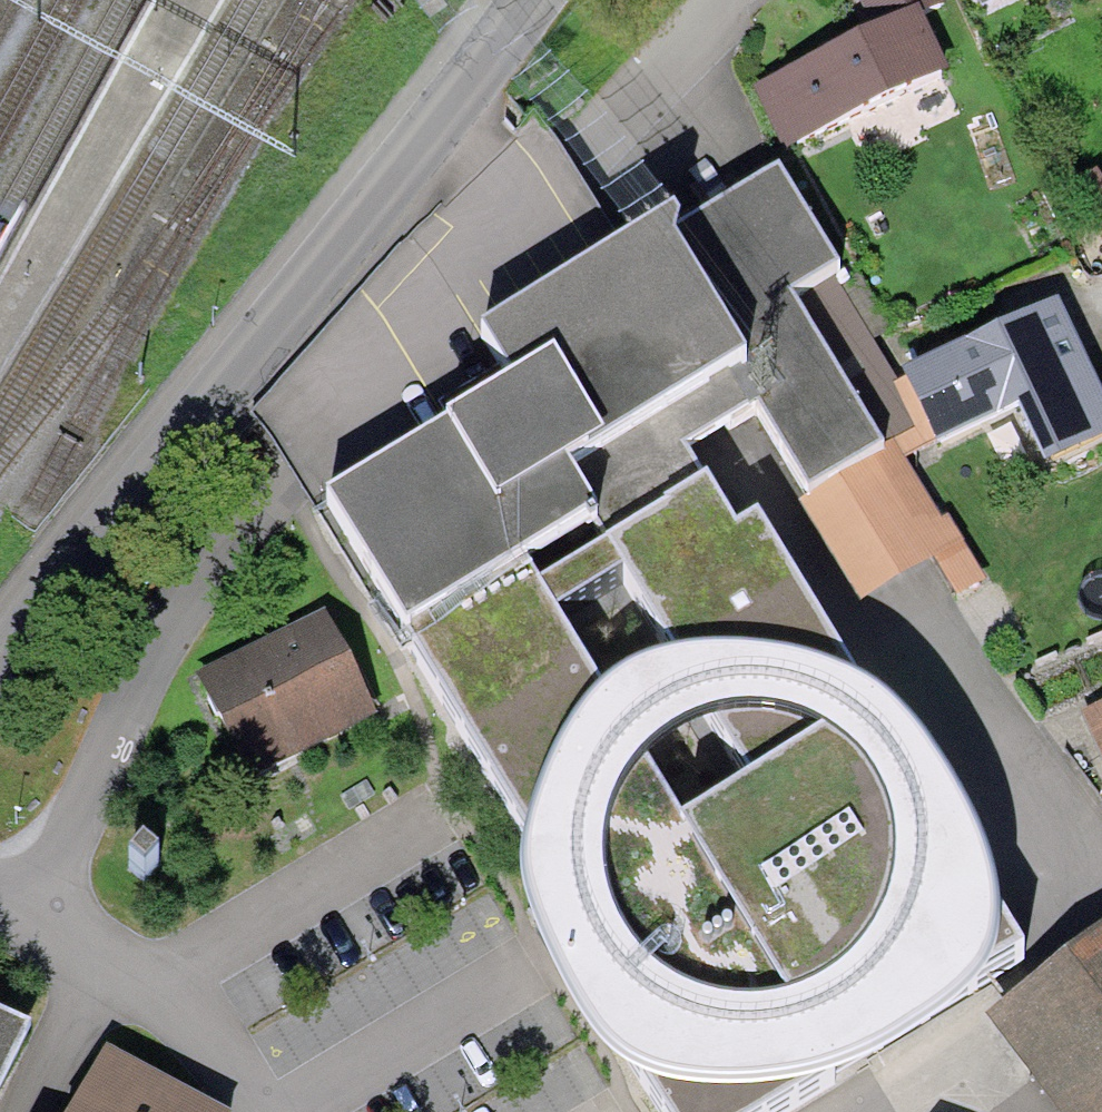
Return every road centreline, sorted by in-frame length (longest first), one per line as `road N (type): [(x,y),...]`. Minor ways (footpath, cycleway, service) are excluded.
road 1 (residential): [(0,903),(19,911),(122,695),(227,539),(333,412),(730,0)]
road 2 (unclassified): [(0,638),(185,408),(274,335),(527,0)]

